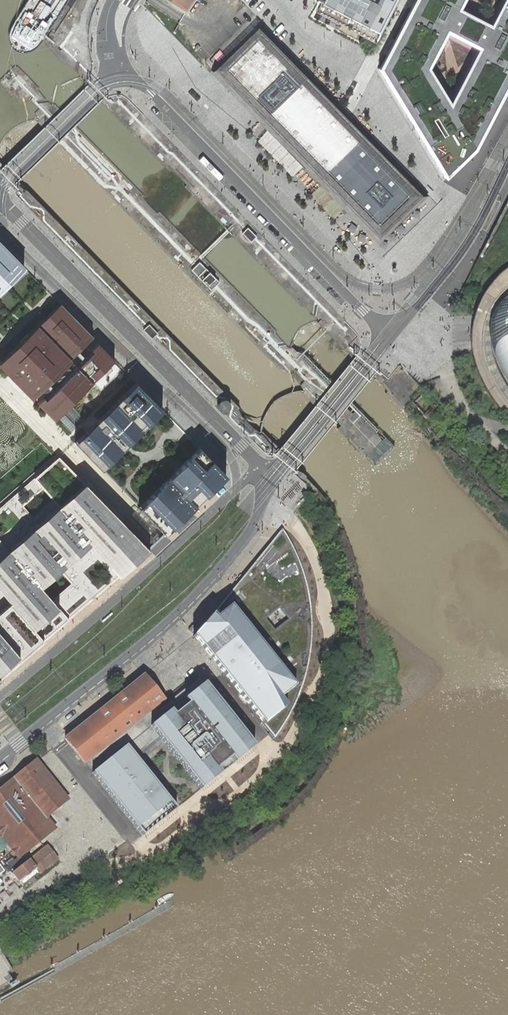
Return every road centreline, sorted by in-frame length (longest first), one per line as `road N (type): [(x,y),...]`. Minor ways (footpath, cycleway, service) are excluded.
road 1 (residential): [(262,467),(0,198)]
road 2 (residential): [(0,758),(181,611),(252,530),(262,498)]
road 3 (residential): [(122,66),(386,331)]
road 4 (residential): [(0,697),(262,467)]
road 5 (residential): [(393,336),(465,247),(507,167)]
road 6 (residential): [(386,331),(278,465)]
road 7 (unclassified): [(122,66),(0,185)]
road 8 (residential): [(290,463),(368,368)]

